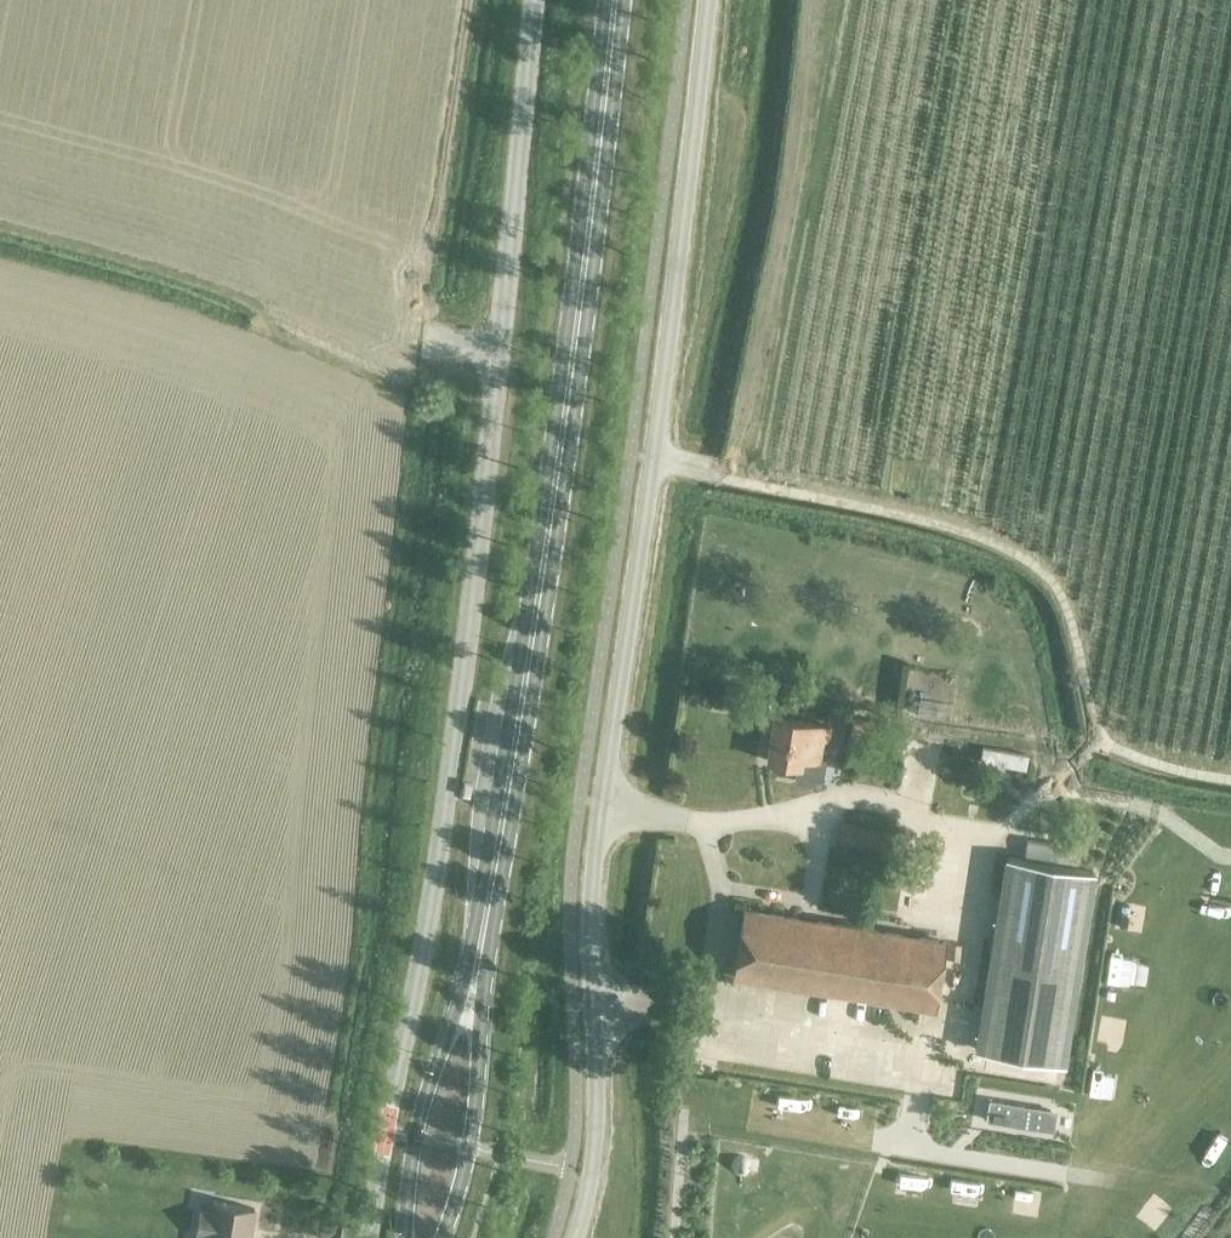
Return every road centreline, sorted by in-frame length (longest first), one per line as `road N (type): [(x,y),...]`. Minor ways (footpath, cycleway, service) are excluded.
road 1 (unclassified): [(369,1237),(446,802),(533,0)]
road 2 (unclassified): [(576,1237),(595,1129),(591,874),(652,463),(707,0)]
road 3 (secondary): [(475,976),(539,588),(614,0)]
road 4 (track): [(711,474),(930,521),(1022,556),(1044,571),(1068,609),(1099,743),(1230,780)]
road 5 (secondary): [(475,976),(414,1138),(405,1237)]
road 6 (secondary): [(442,1237),(475,1105),(475,976)]

